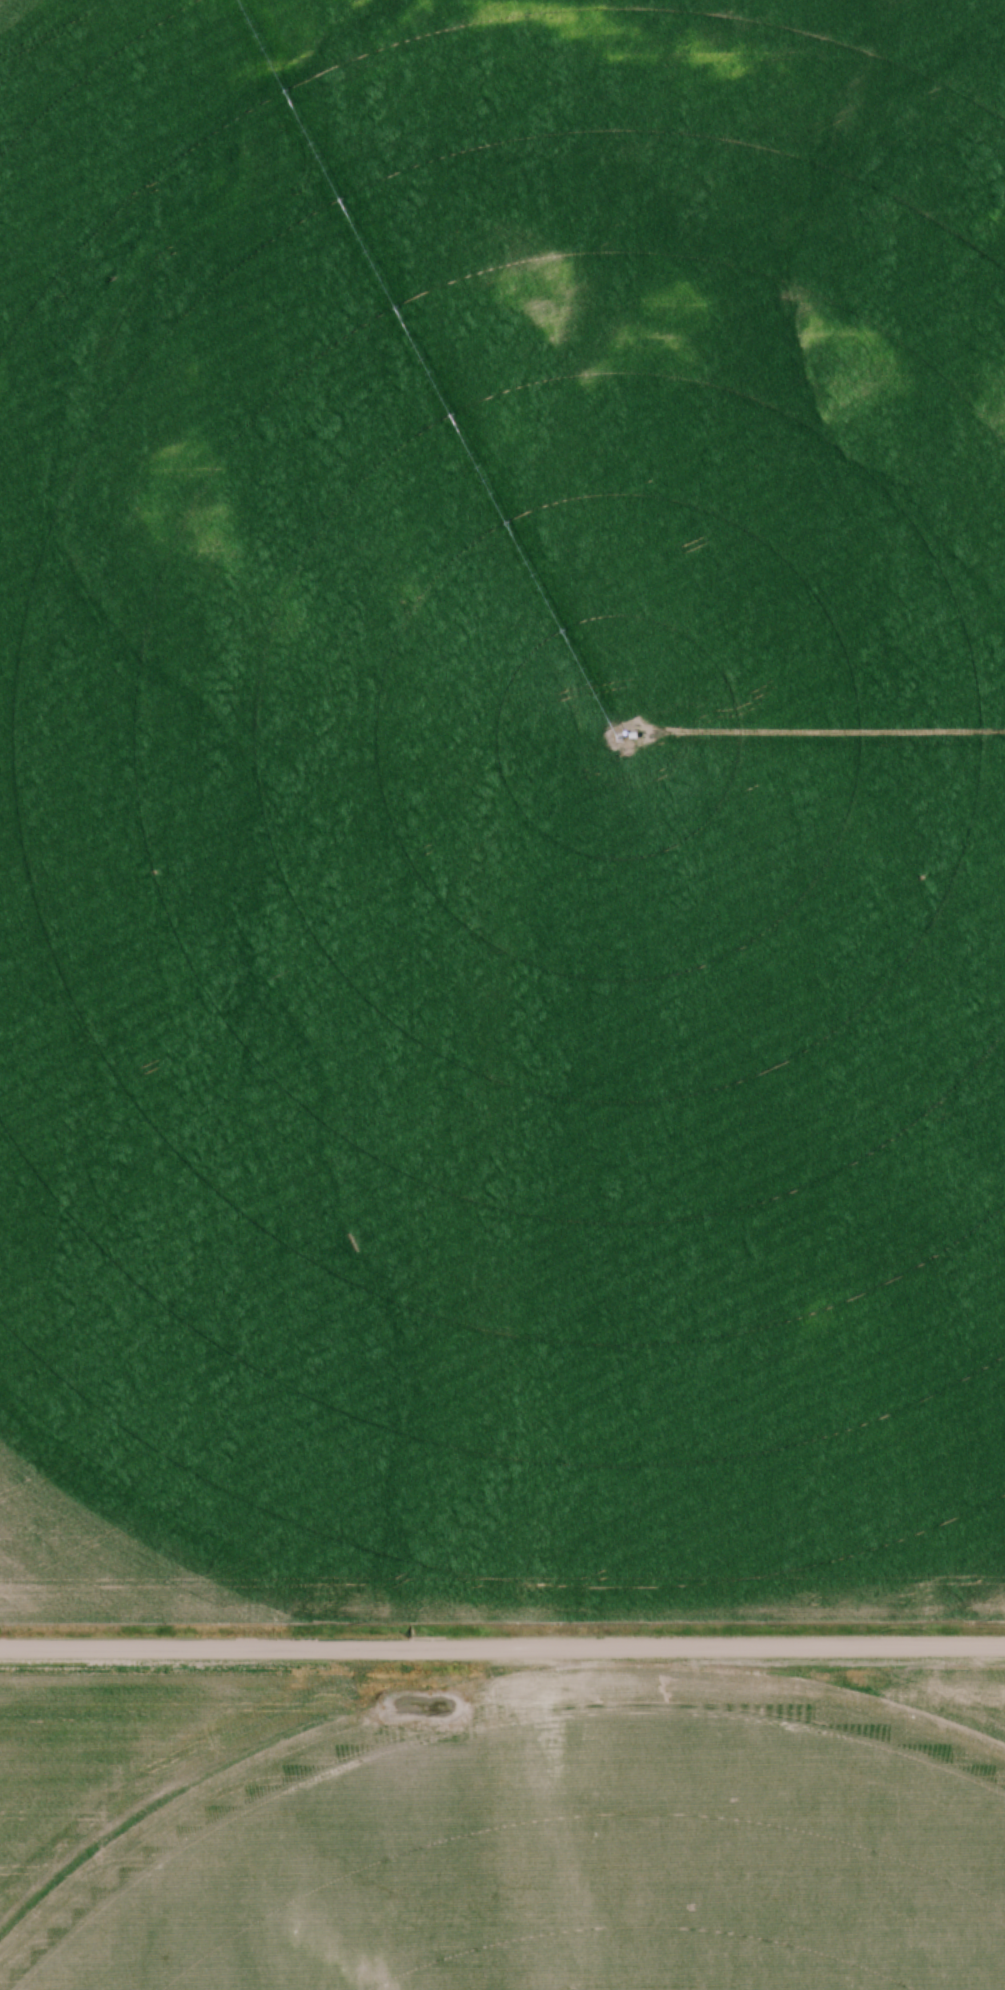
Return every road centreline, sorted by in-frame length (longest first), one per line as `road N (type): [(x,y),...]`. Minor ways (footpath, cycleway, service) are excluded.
road 1 (tertiary): [(1004,1646),(0,1651)]

